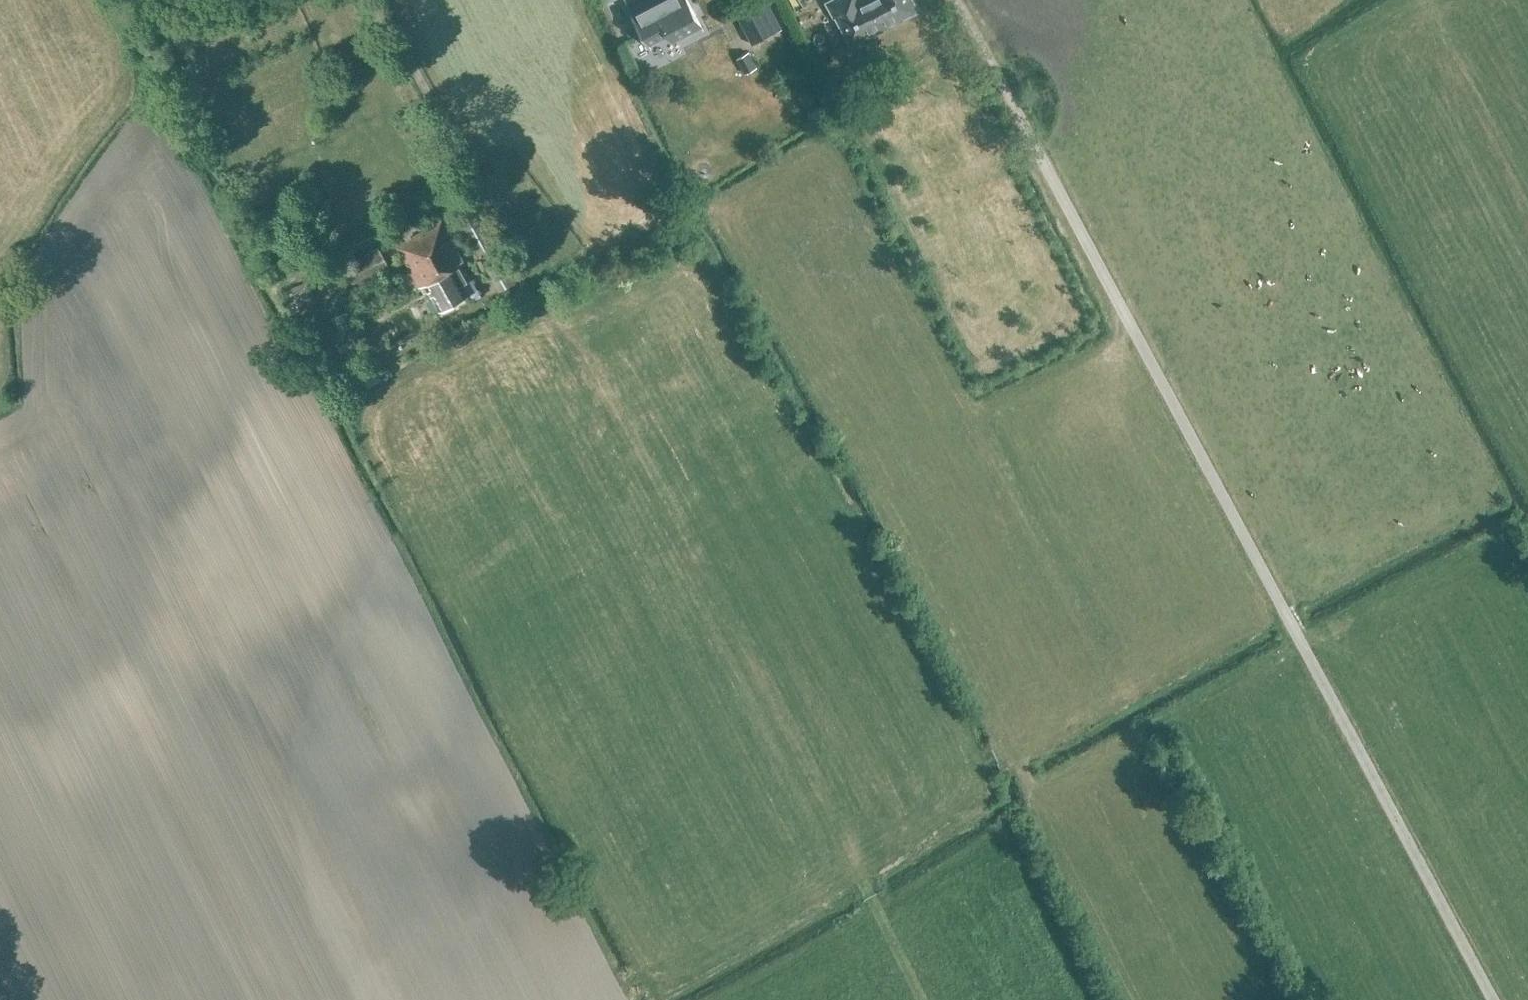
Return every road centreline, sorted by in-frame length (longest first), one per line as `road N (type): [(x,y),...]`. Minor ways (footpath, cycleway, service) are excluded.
road 1 (track): [(381,0),(469,181)]

